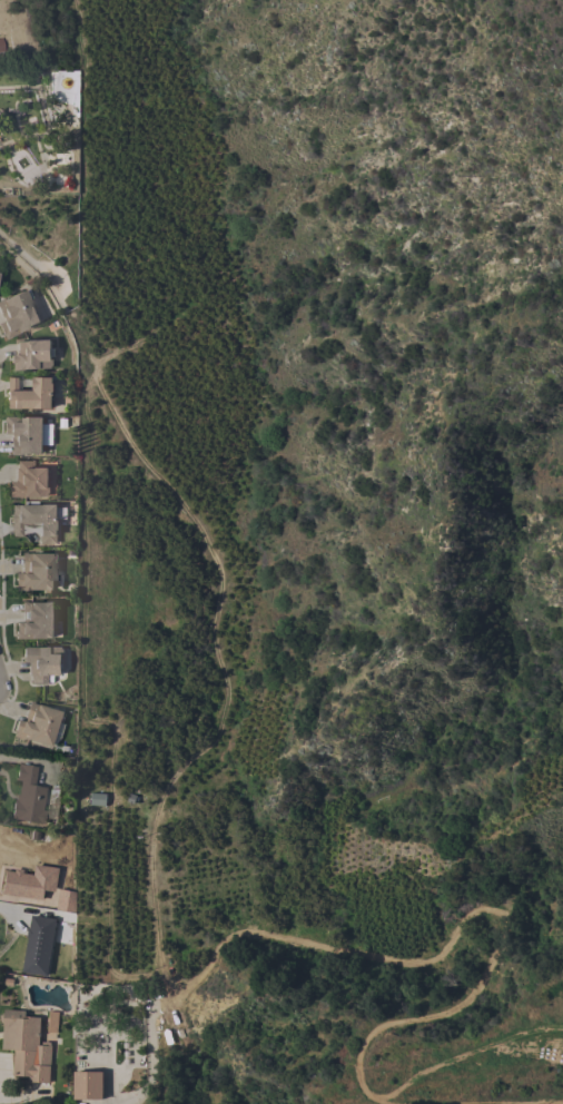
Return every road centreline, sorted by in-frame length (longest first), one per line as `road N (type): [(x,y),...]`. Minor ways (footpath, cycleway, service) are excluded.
road 1 (track): [(179,986),(164,968),(154,920),(149,840),(159,804),(223,701),(210,653),(219,584),(96,383),(110,354),(149,336)]
road 2 (track): [(397,1103),(364,1093),(364,1046),(384,1028),(463,1004),(498,926),(492,905),(402,957),(228,939),(148,1016)]

